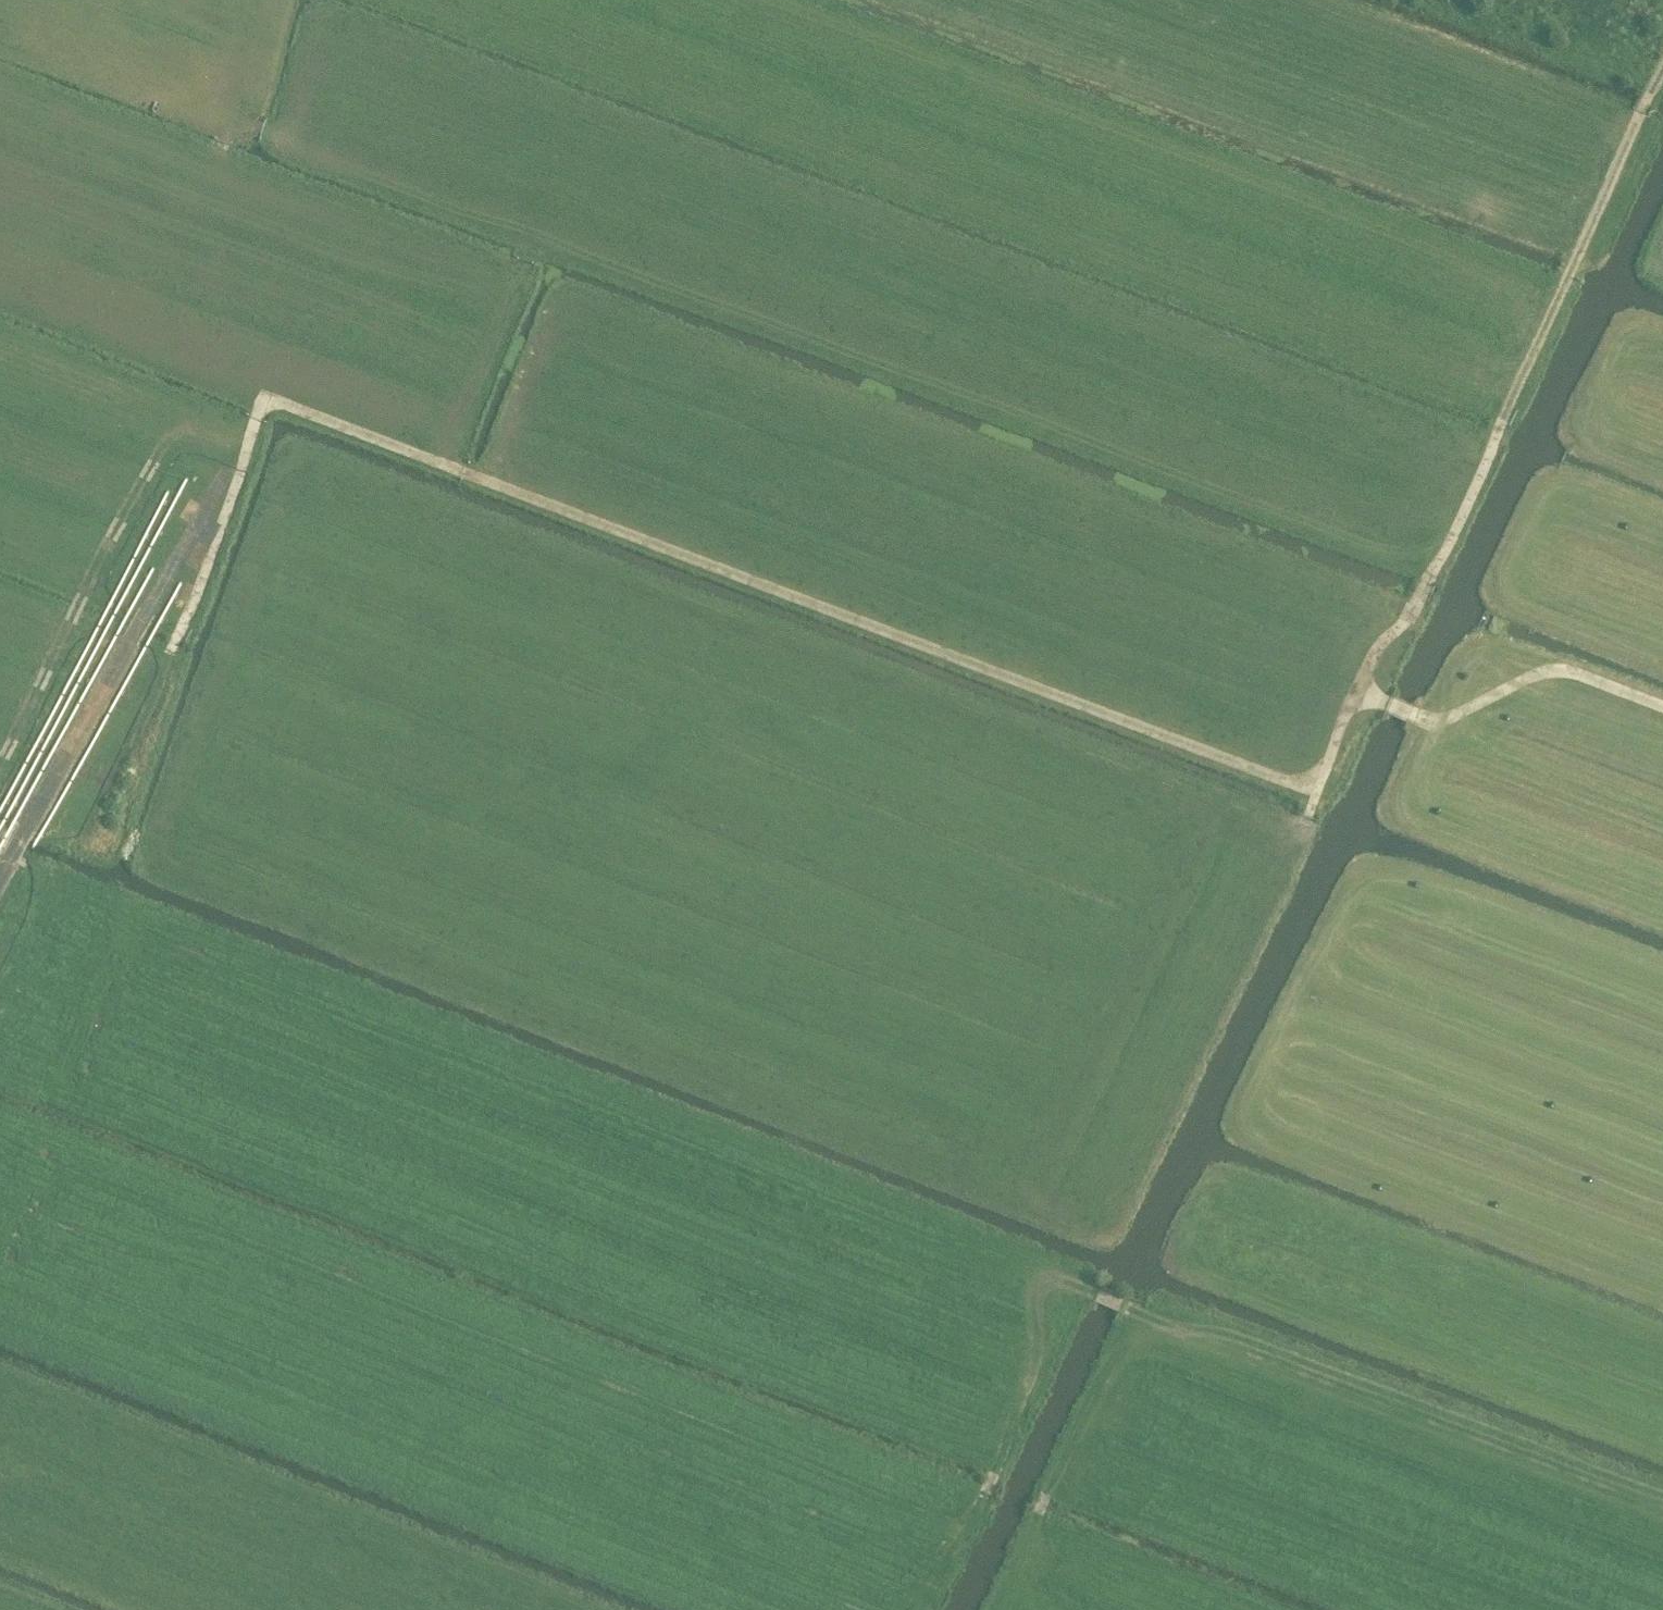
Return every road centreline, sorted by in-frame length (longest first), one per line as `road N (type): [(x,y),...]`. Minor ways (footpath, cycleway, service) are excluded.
road 1 (track): [(1316,791),(275,404),(170,654)]
road 2 (track): [(1600,207),(1421,604),(1375,651),(1304,828)]
road 3 (track): [(1662,706),(1573,673),(1544,672),(1441,724),(1363,689)]
road 4 (track): [(1600,207),(1662,77)]

